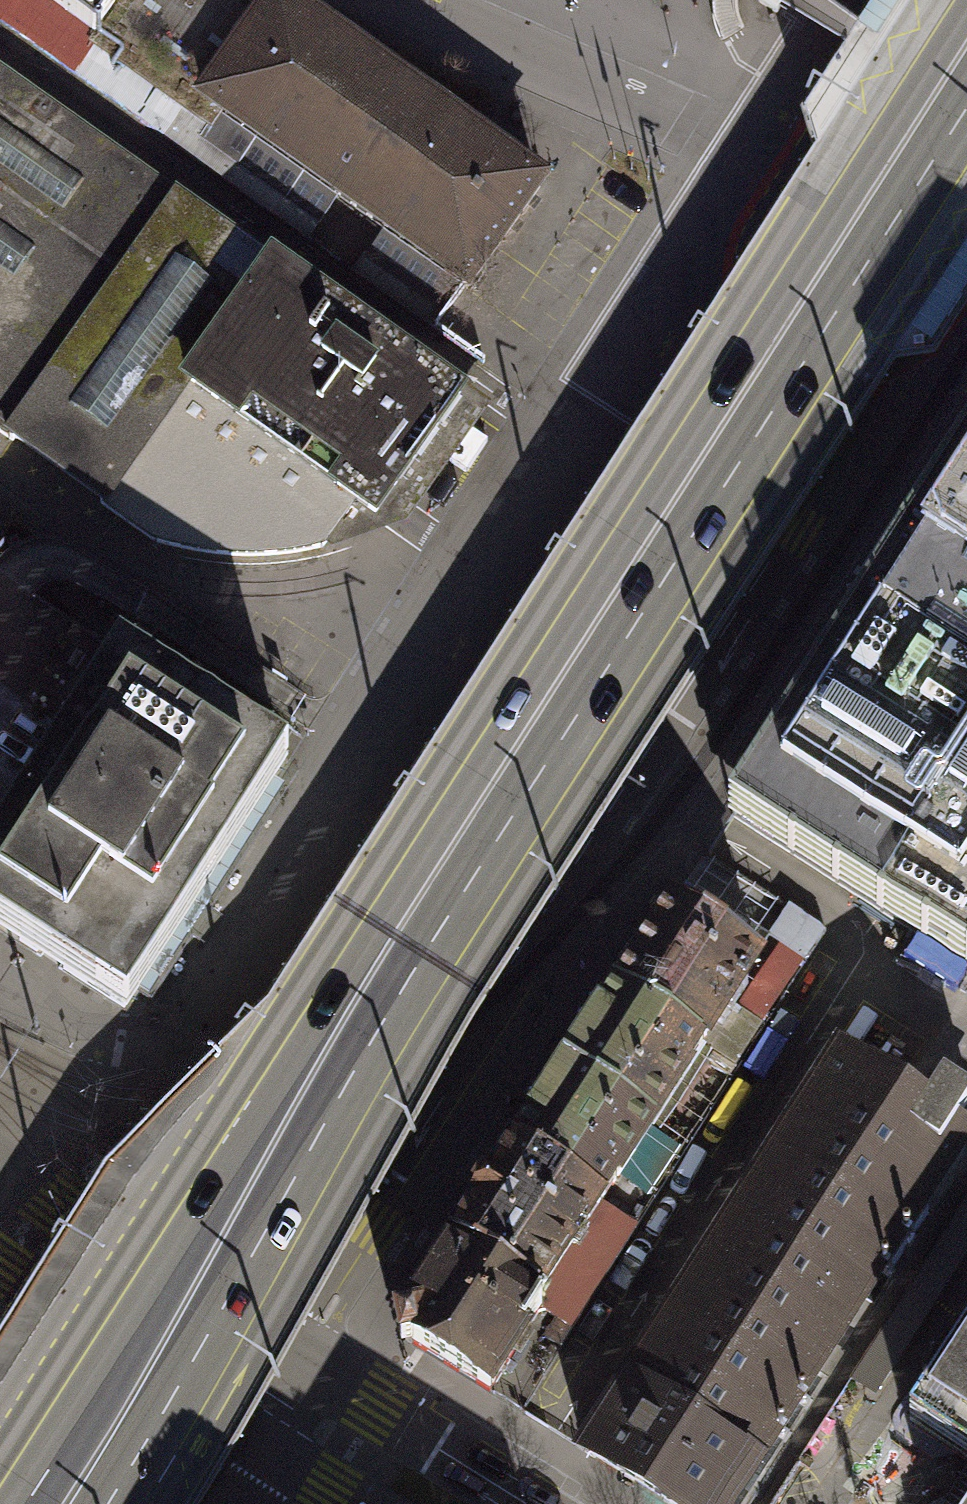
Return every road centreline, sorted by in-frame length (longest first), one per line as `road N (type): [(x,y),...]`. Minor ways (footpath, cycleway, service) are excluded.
road 1 (primary): [(964,0),(0,1499)]
road 2 (primary): [(108,1503),(966,125)]
road 3 (tertiary): [(832,337),(814,452),(753,577),(625,790),(348,1213),(257,1333)]
road 4 (residential): [(779,175),(402,0)]
road 5 (primary): [(529,1503),(257,1333)]
road 6 (primary): [(257,1333),(0,1165)]
road 7 (tertiary): [(891,0),(779,175)]
road 8 (tertiary): [(779,175),(760,206),(757,259),(766,292),(801,325),(832,337)]
road 9 (primary): [(0,1265),(168,1380)]
road 10 (tertiary): [(168,1380),(107,1442),(65,1503)]
road 11 (primary): [(235,1426),(355,1503)]
road 12 (tertiary): [(832,337),(918,312),(945,284)]

